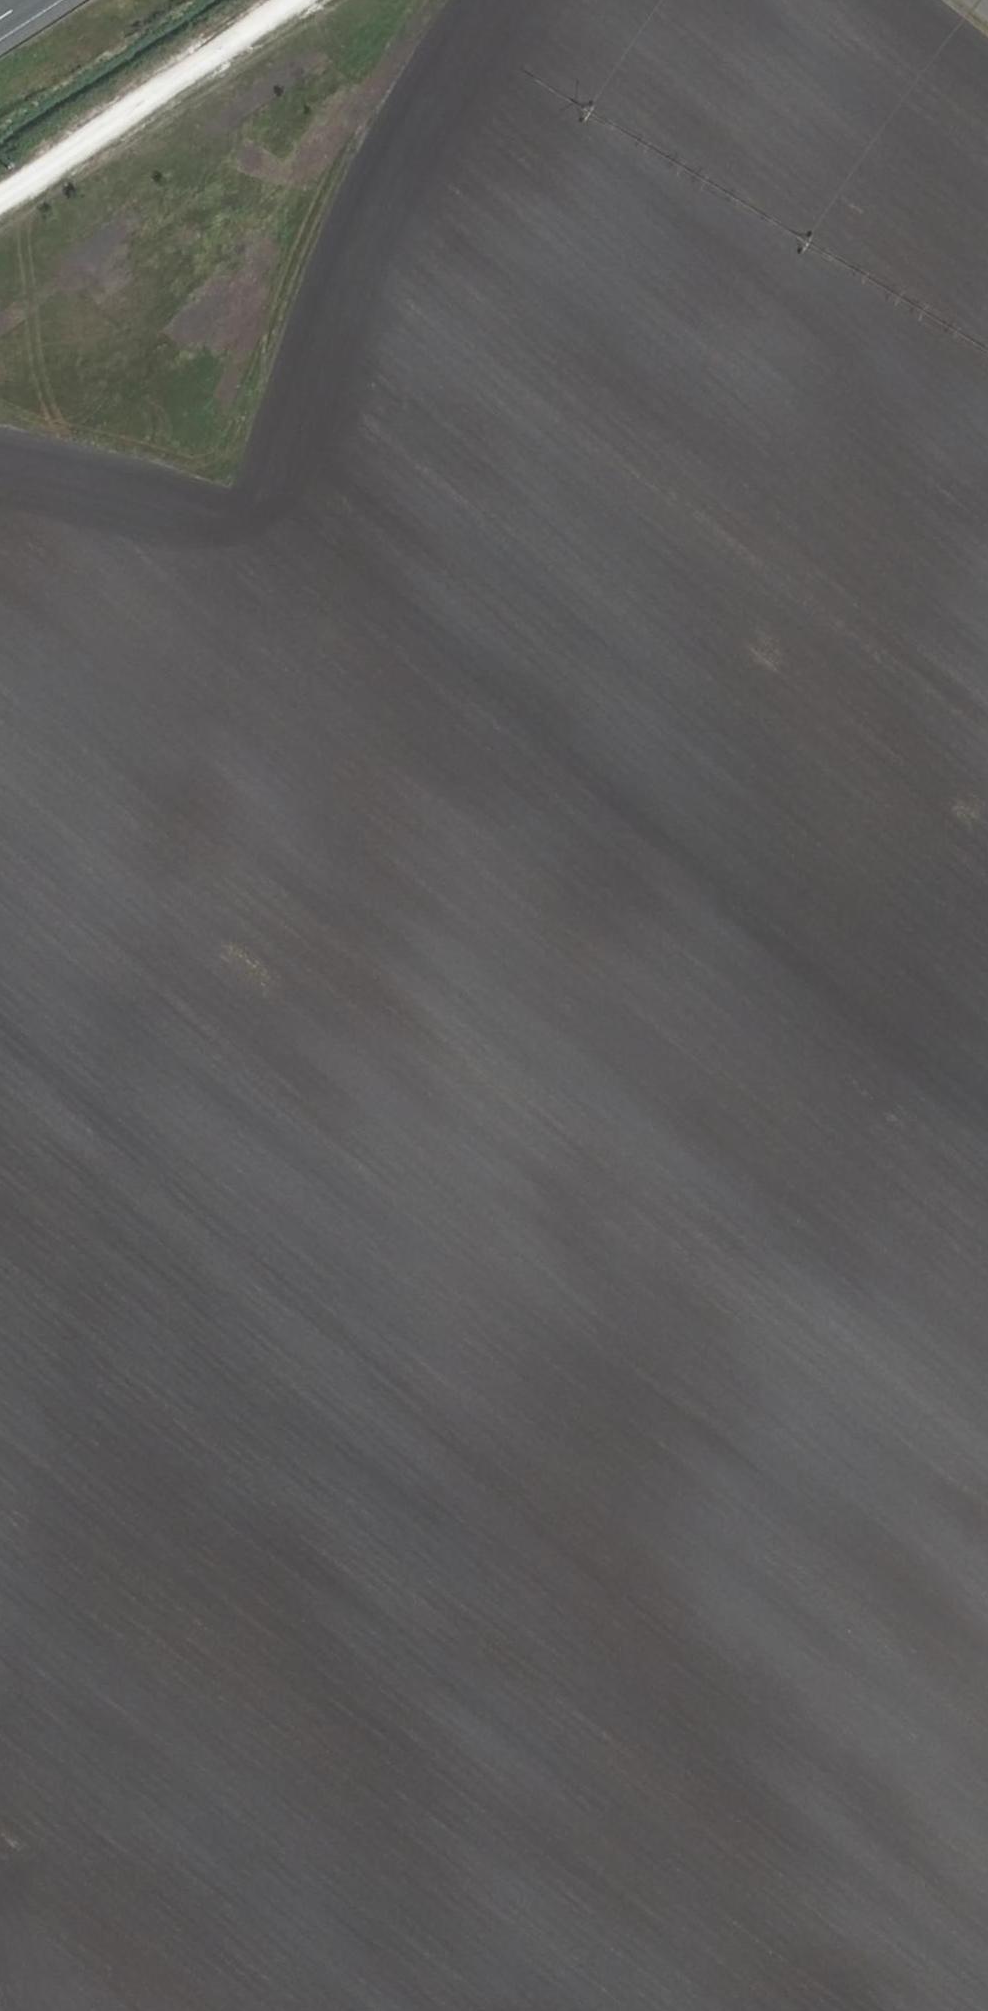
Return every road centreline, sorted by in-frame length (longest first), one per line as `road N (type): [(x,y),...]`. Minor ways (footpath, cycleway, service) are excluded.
road 1 (track): [(0,185),(277,0)]

